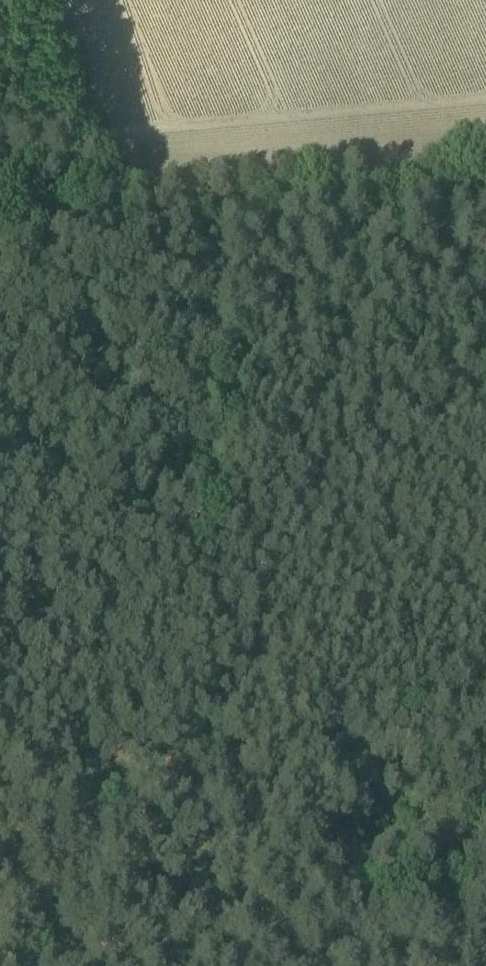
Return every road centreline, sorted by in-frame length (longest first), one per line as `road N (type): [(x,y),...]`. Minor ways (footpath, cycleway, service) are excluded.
road 1 (track): [(485,184),(0,228)]

